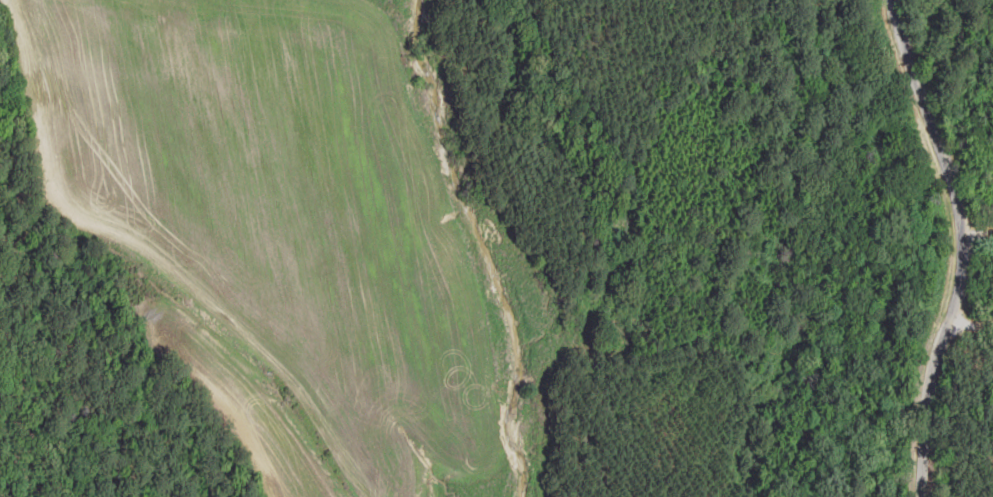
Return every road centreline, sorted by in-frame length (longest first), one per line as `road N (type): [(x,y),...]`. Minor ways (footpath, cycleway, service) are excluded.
road 1 (residential): [(943,496),(943,446),(984,301),(974,187),(929,0)]

